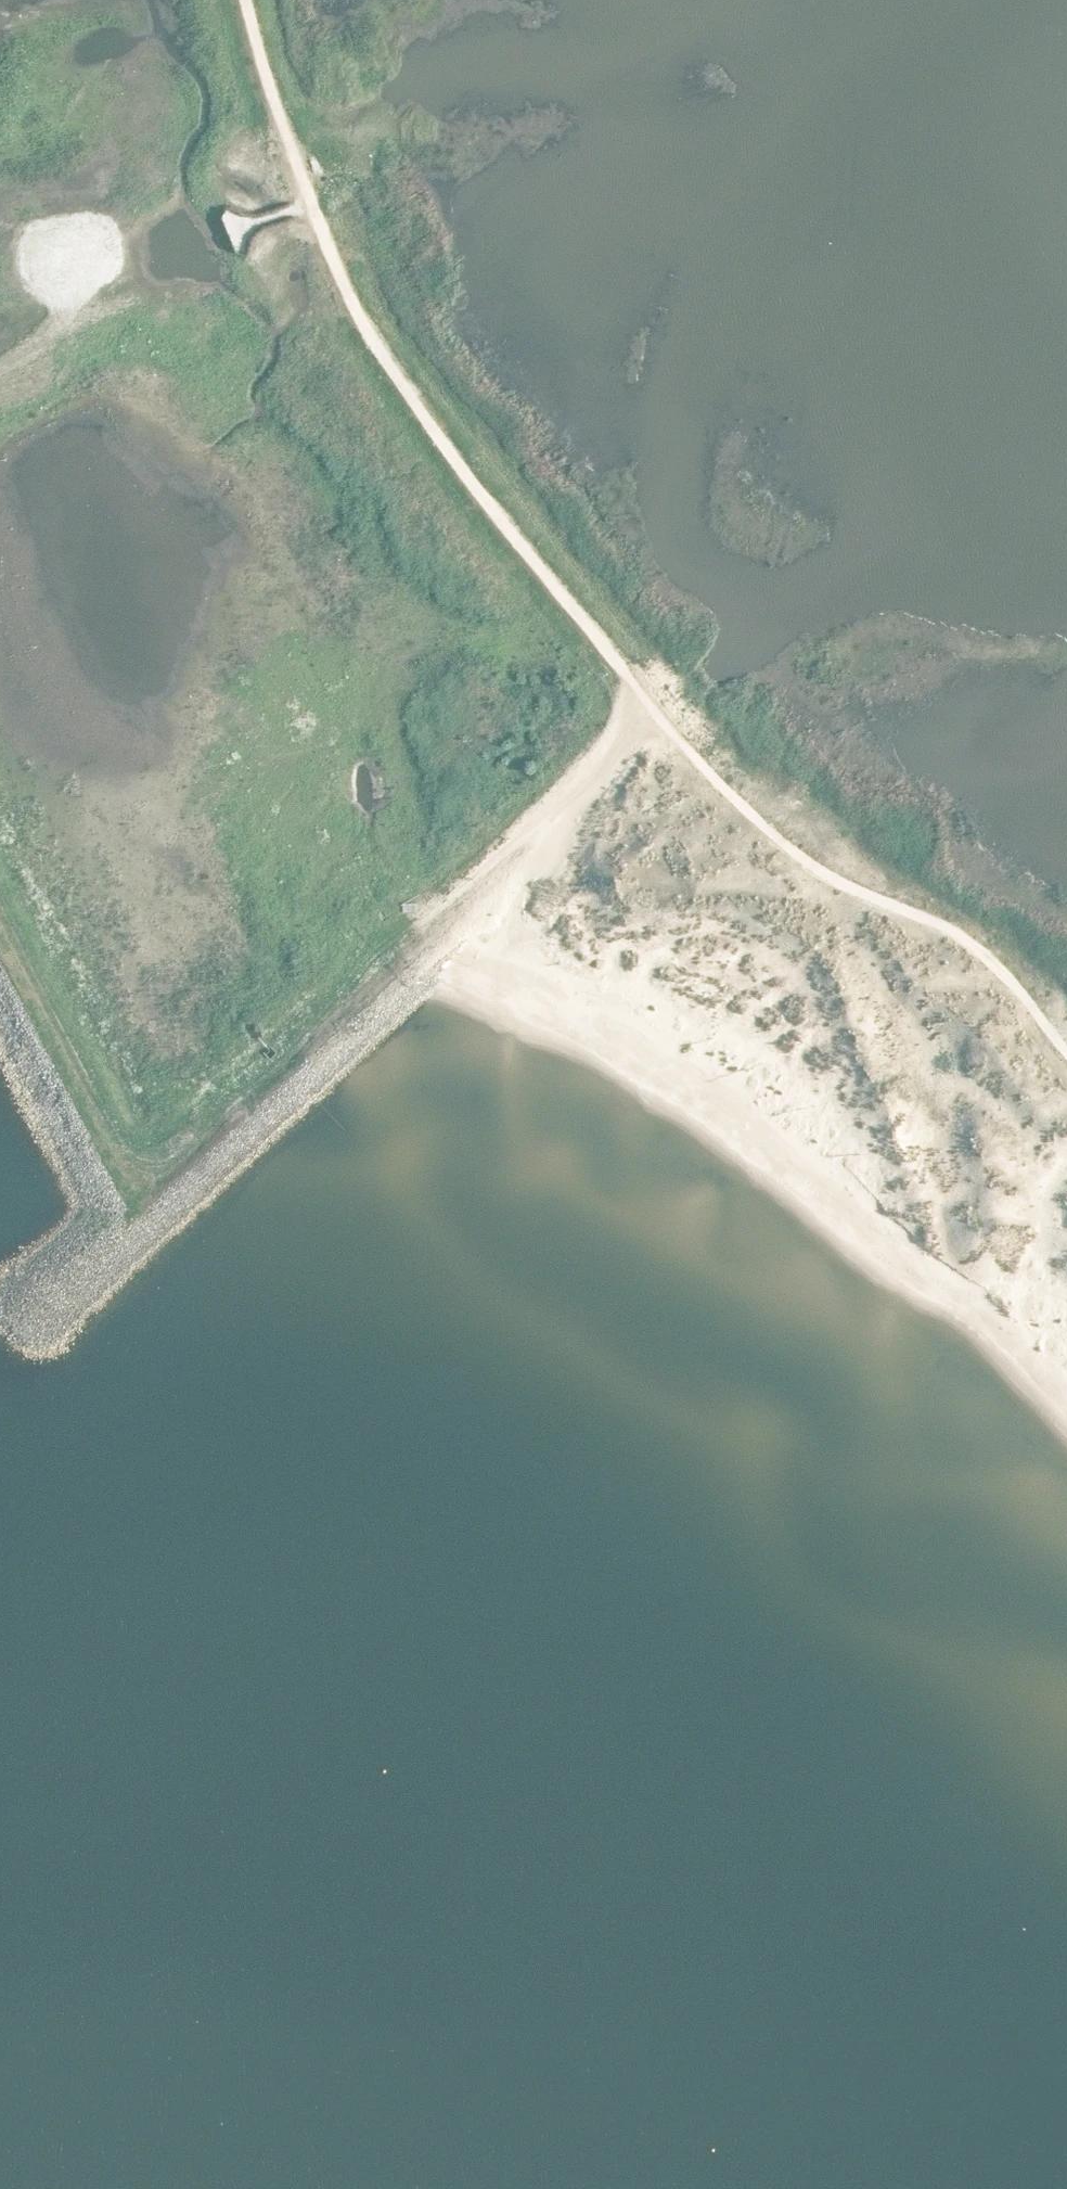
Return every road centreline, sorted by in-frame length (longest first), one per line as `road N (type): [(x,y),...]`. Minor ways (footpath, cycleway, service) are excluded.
road 1 (track): [(1066,1057),(940,925),(762,830),(680,757),(612,679),(413,417),(292,229),(216,0)]
road 2 (track): [(612,679),(514,790),(136,1133),(101,1129),(85,1111),(0,941)]

